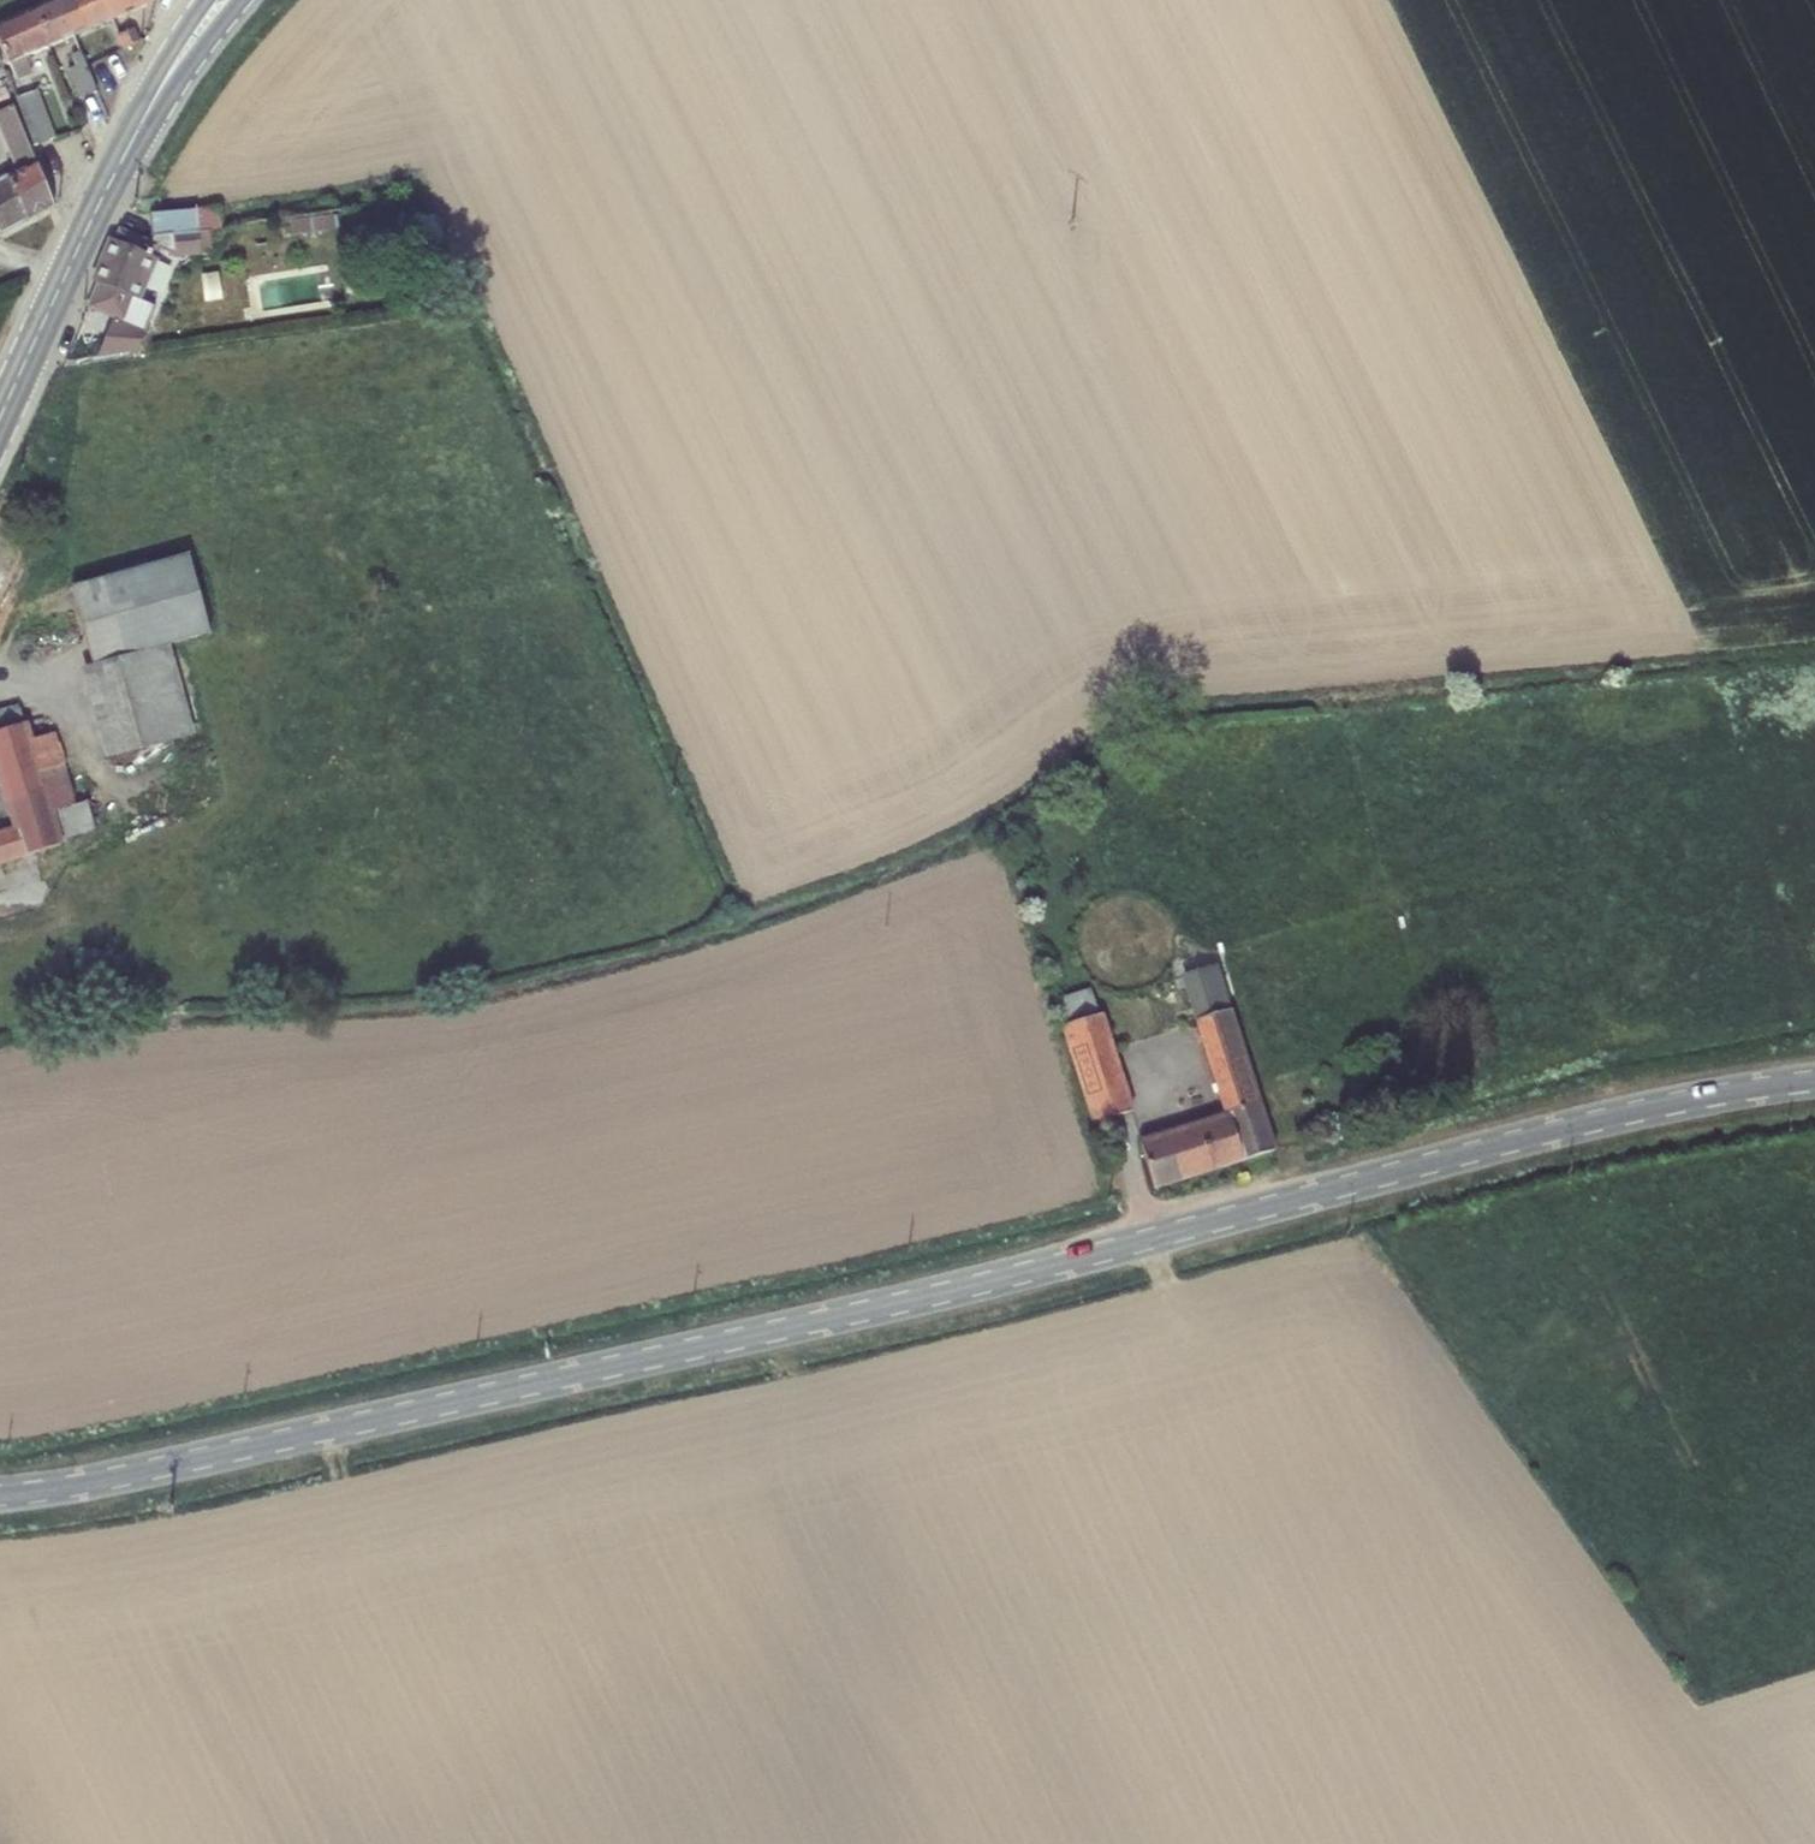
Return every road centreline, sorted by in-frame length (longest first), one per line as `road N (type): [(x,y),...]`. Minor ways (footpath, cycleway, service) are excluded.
road 1 (tertiary): [(0,1496),(142,1472),(841,1318),(1606,1120),(1814,1082)]
road 2 (tertiary): [(0,421),(133,138),(222,0)]

